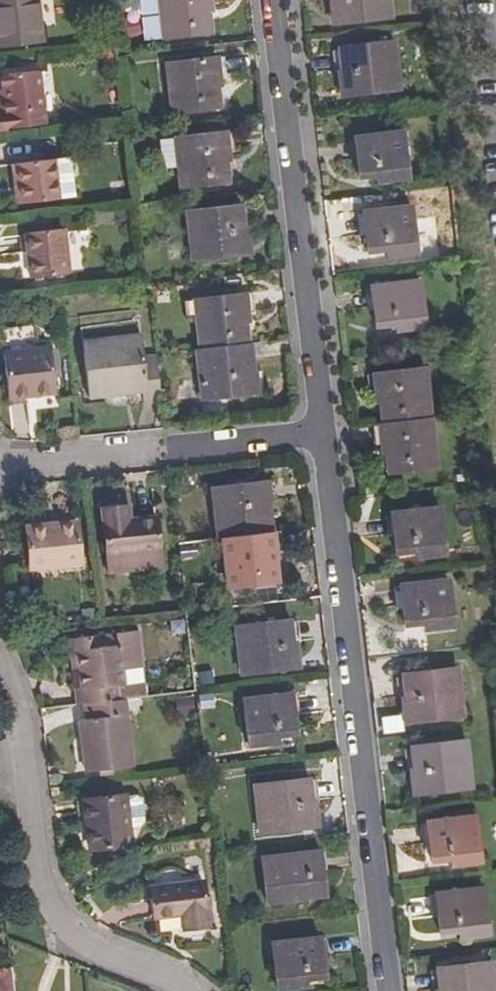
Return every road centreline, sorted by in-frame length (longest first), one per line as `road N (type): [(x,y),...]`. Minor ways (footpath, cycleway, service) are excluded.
road 1 (residential): [(389,990),(323,431)]
road 2 (residential): [(323,431),(271,0)]
road 3 (residential): [(187,990),(162,969),(101,953),(56,920),(39,871),(20,715),(0,660)]
road 4 (residential): [(0,468),(323,431)]

